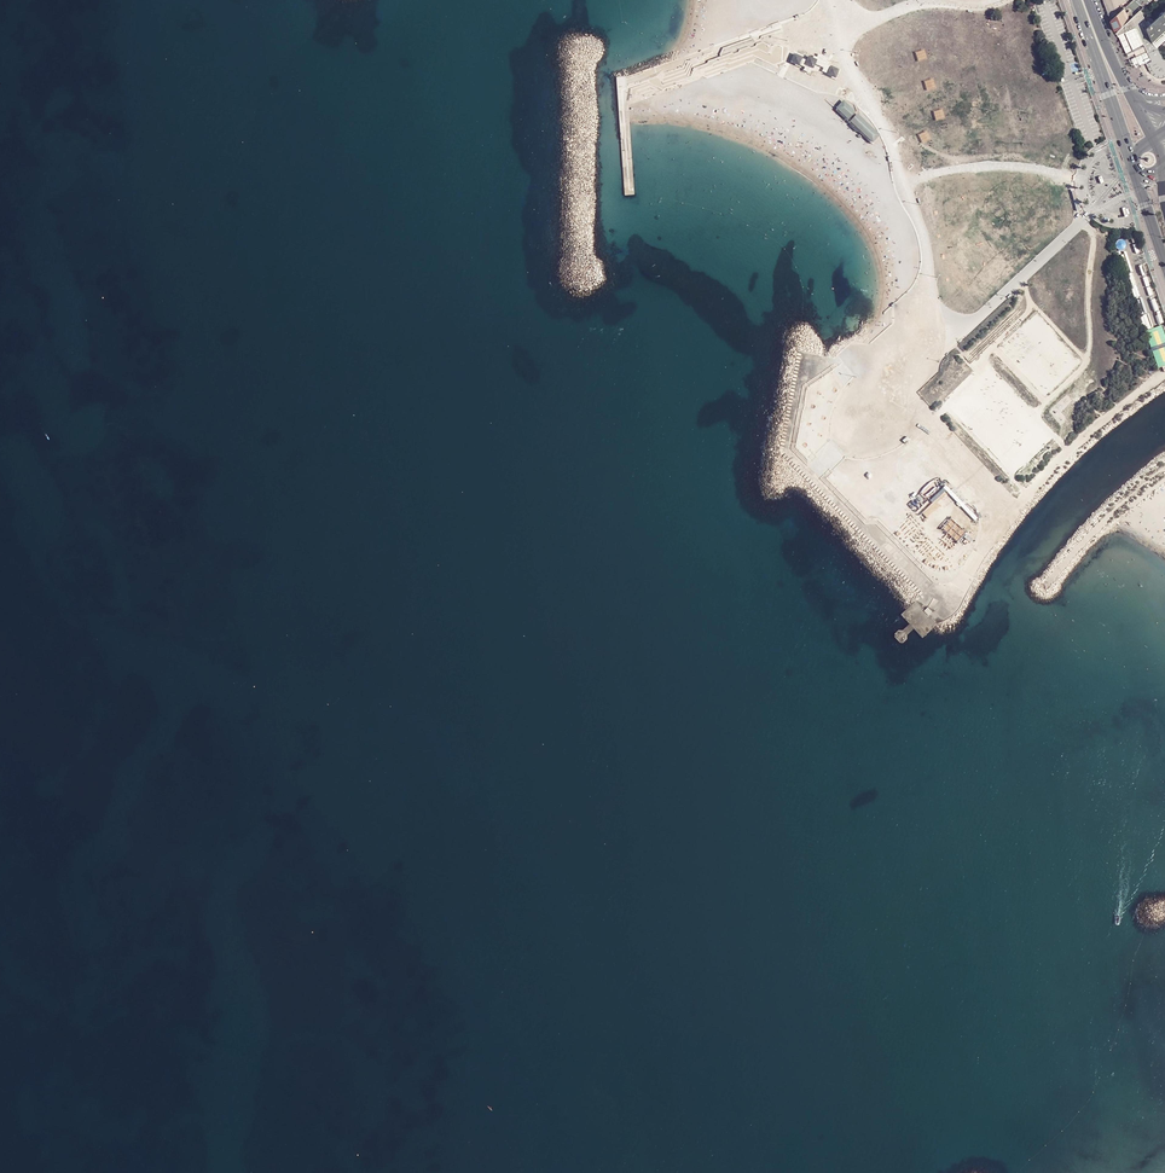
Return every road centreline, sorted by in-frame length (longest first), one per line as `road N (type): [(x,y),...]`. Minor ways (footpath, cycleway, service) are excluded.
road 1 (secondary): [(1075,0),(1129,155)]

